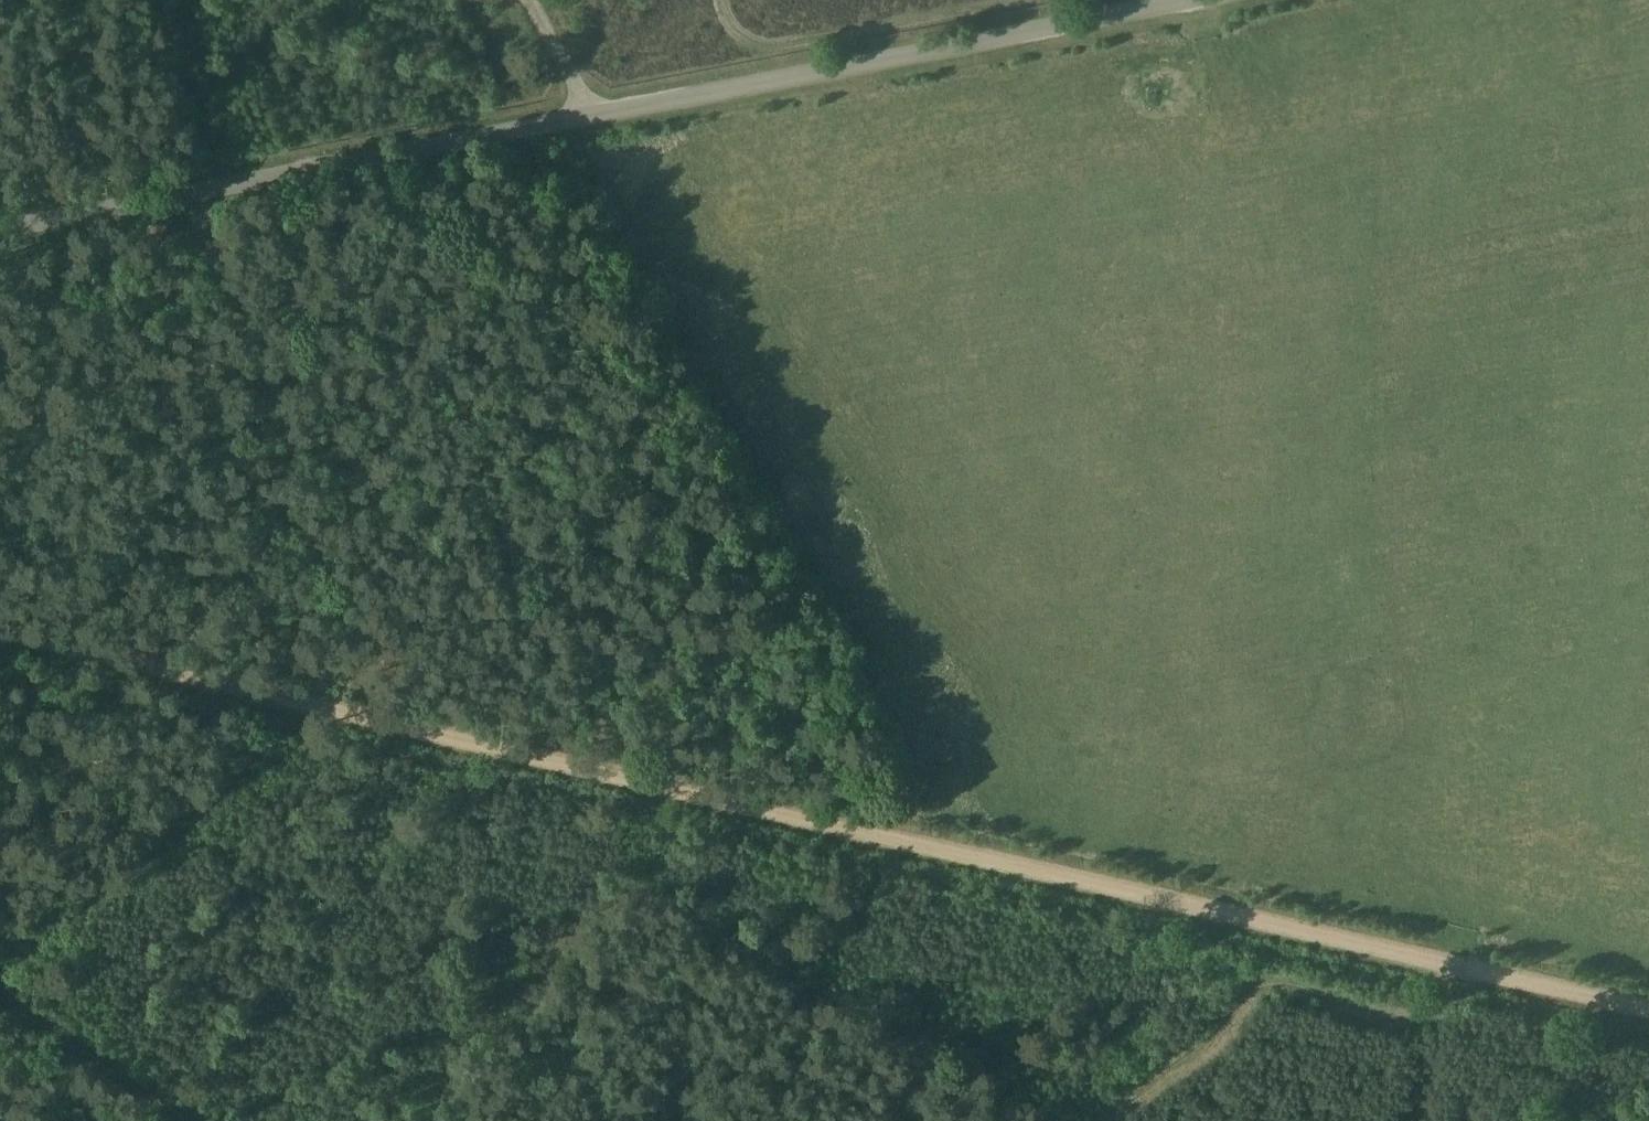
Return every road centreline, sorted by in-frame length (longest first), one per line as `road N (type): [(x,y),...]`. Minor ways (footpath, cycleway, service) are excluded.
road 1 (track): [(0,630),(1648,1011)]
road 2 (unclassified): [(0,230),(1178,0)]
road 3 (track): [(1460,967),(1434,1002),(1394,1015),(1266,983),(1098,1120)]
road 4 (track): [(0,957),(88,900),(228,782),(271,733),(285,696)]
road 5 (track): [(721,0),(742,38),(794,46),(1029,0)]
road 6 (track): [(201,1120),(0,1000)]

